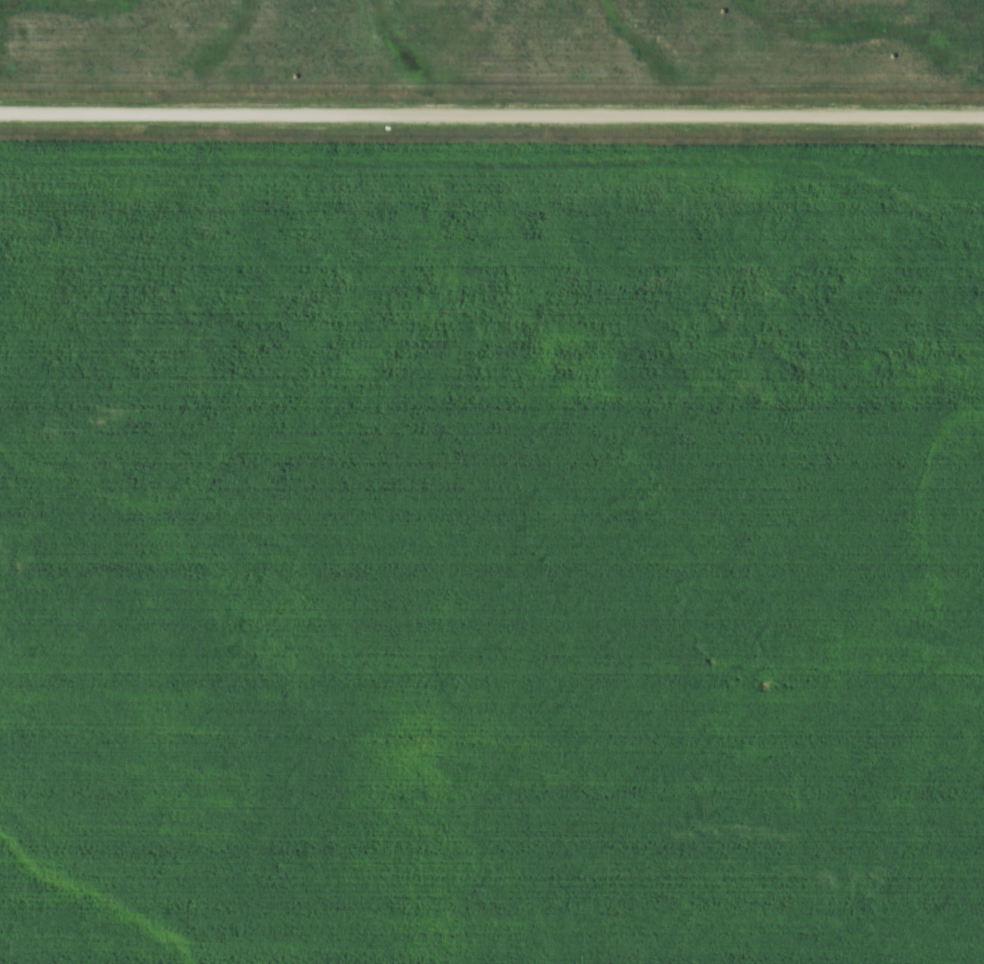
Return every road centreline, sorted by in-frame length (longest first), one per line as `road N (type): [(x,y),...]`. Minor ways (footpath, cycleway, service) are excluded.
road 1 (residential): [(0,110),(983,106)]

